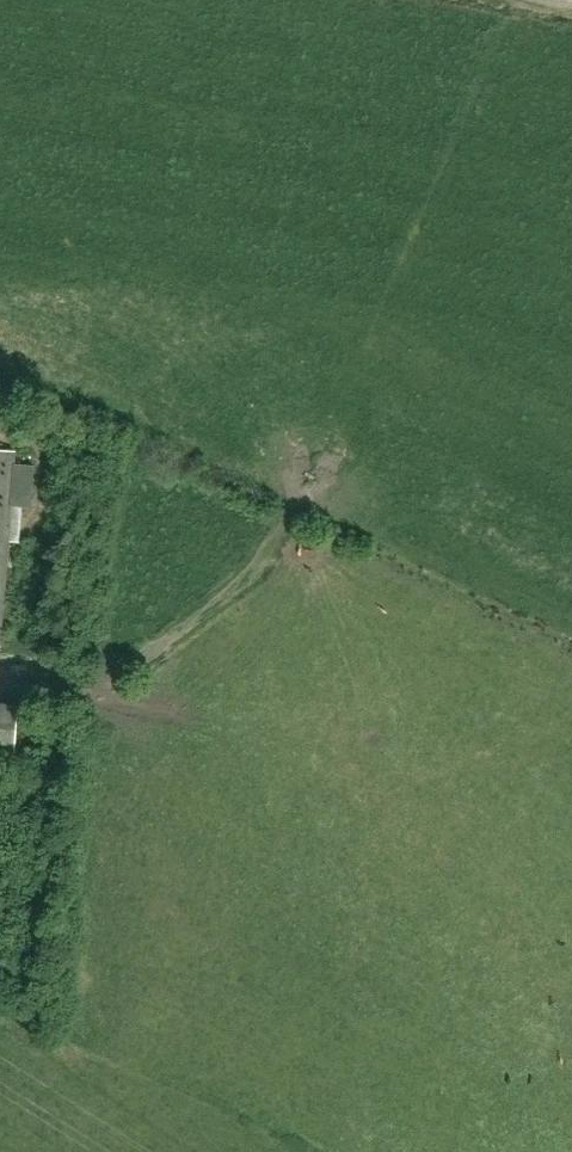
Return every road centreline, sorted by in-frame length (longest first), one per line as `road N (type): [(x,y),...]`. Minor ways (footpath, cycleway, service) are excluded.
road 1 (track): [(75,690),(121,679),(243,583),(297,502)]

